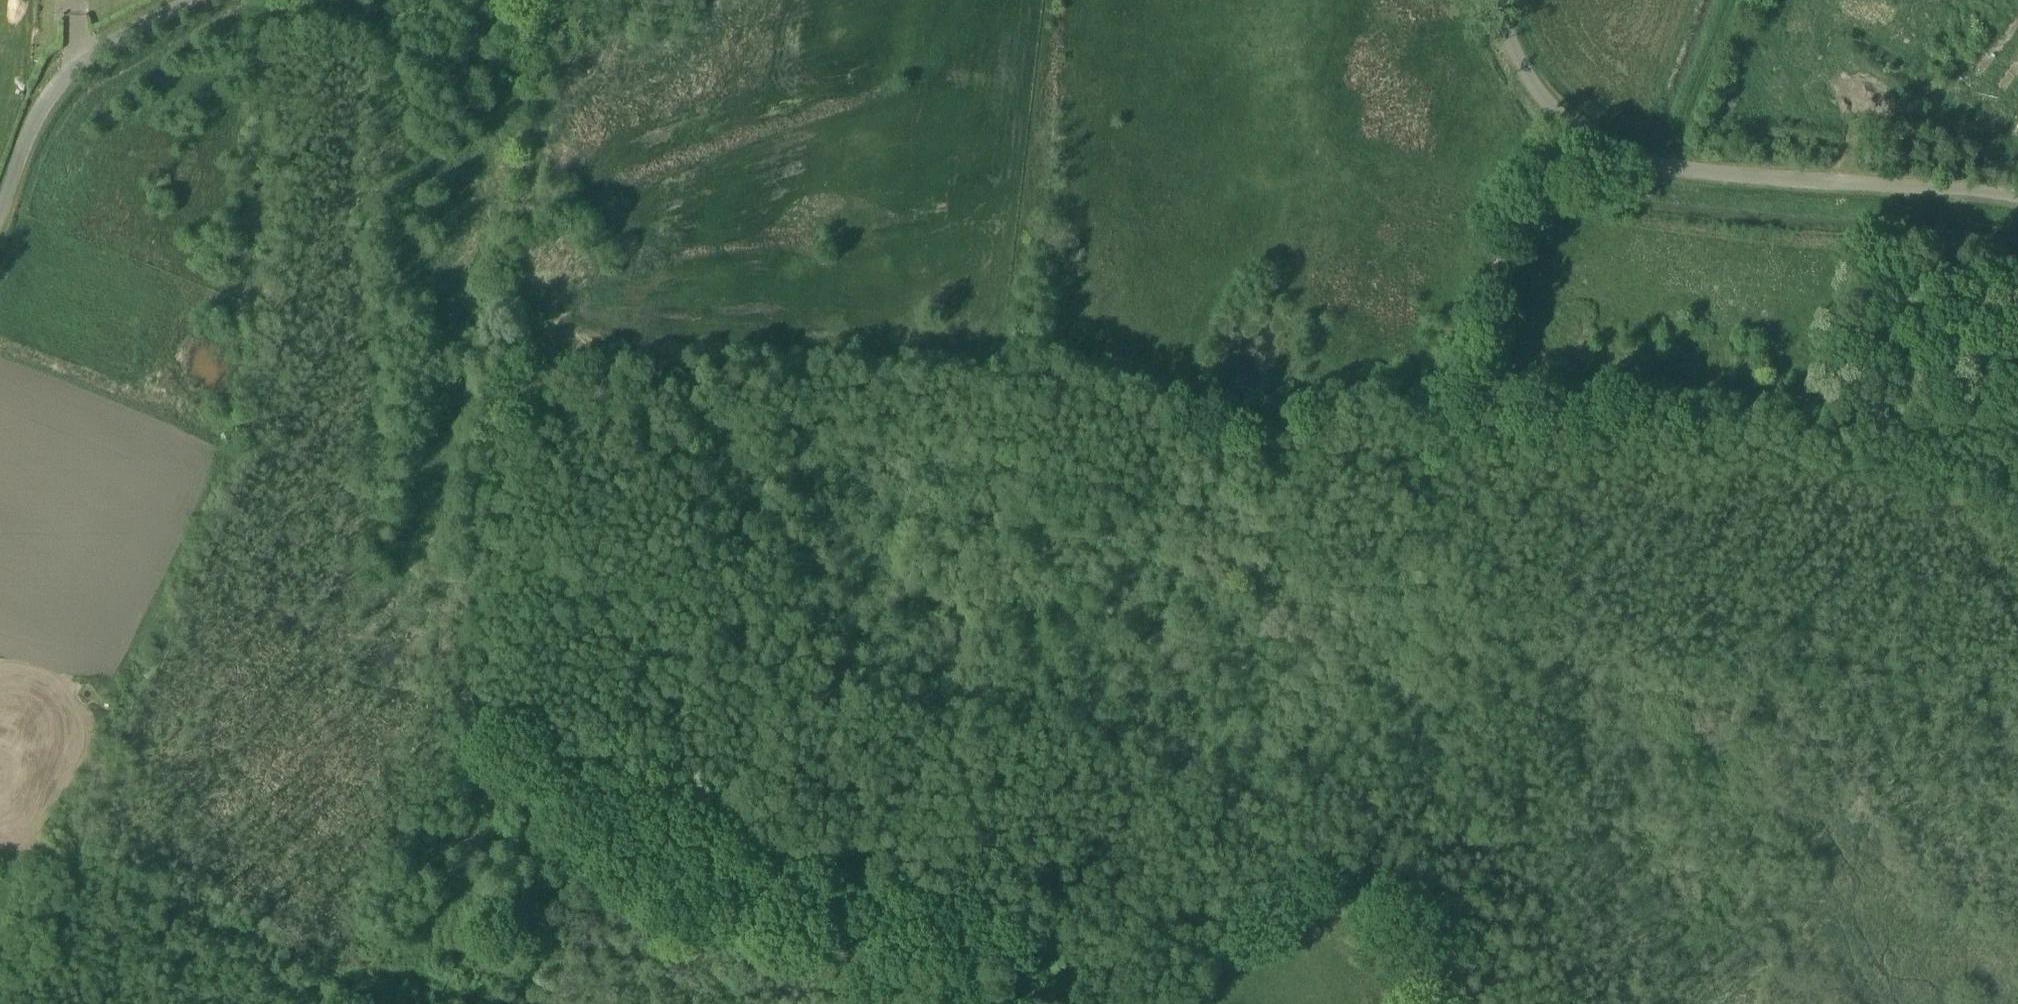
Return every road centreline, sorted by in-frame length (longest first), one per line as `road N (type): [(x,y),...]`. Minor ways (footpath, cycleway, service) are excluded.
road 1 (unclassified): [(1499,0),(1522,70),(1549,103),(1615,151),(1655,163),(2017,196)]
road 2 (track): [(0,851),(335,952),(372,979),(385,1003)]
road 3 (unclassified): [(0,213),(48,93),(93,50),(191,0)]

